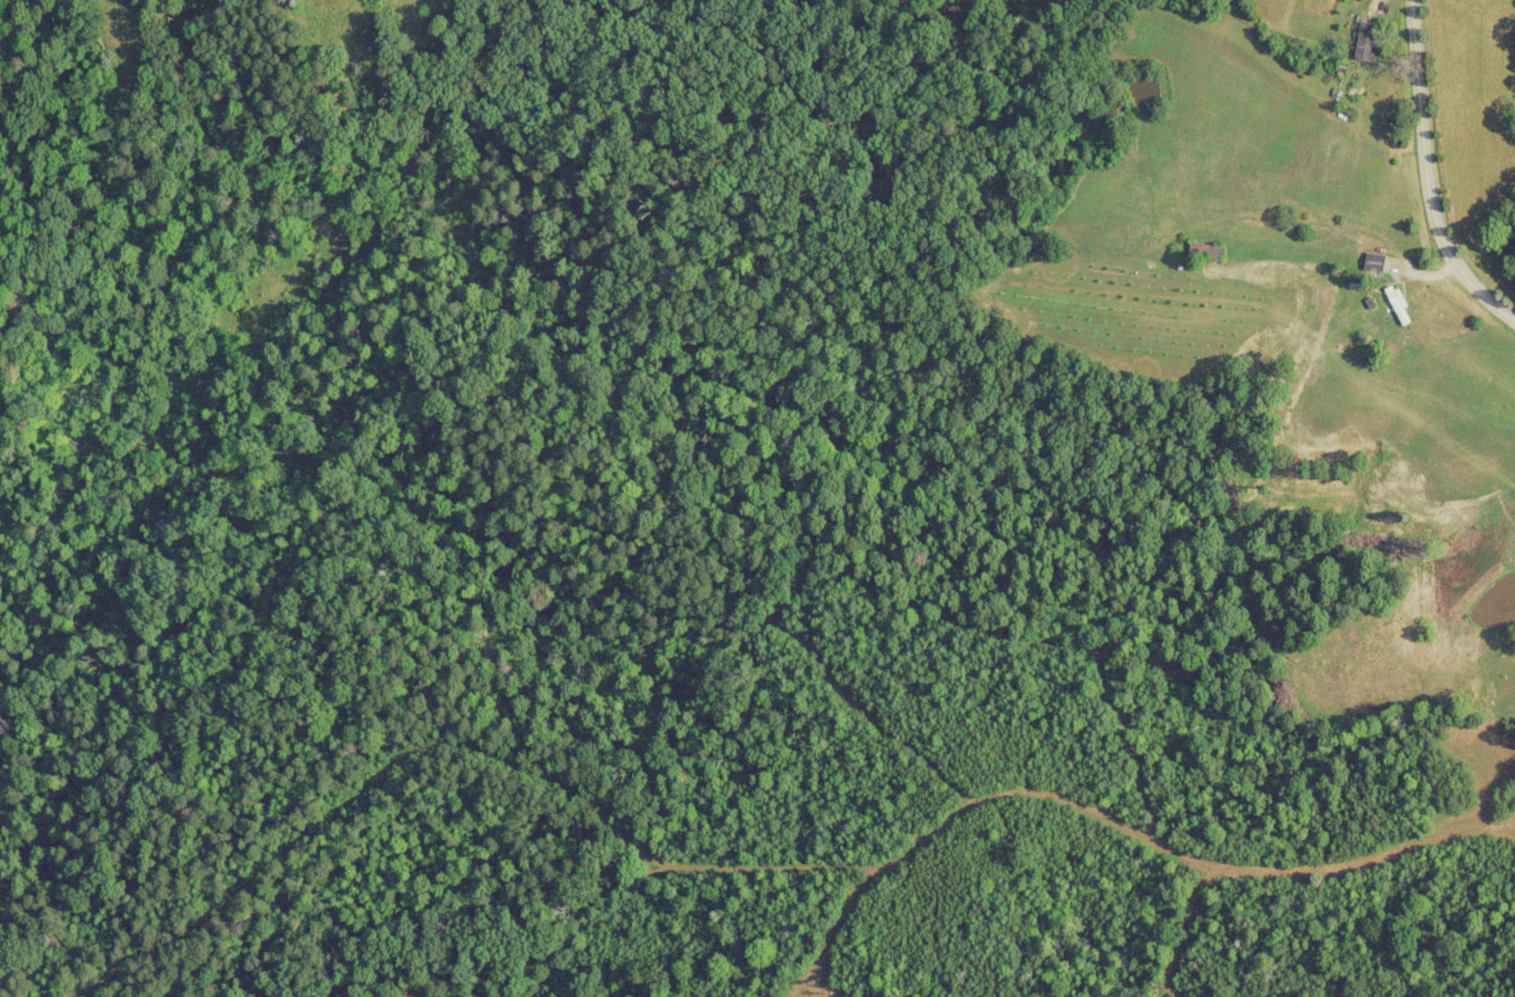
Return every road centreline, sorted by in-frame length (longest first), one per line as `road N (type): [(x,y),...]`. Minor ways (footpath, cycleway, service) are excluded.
road 1 (residential): [(1514,299),(1465,237),(1405,122),(1393,0)]

